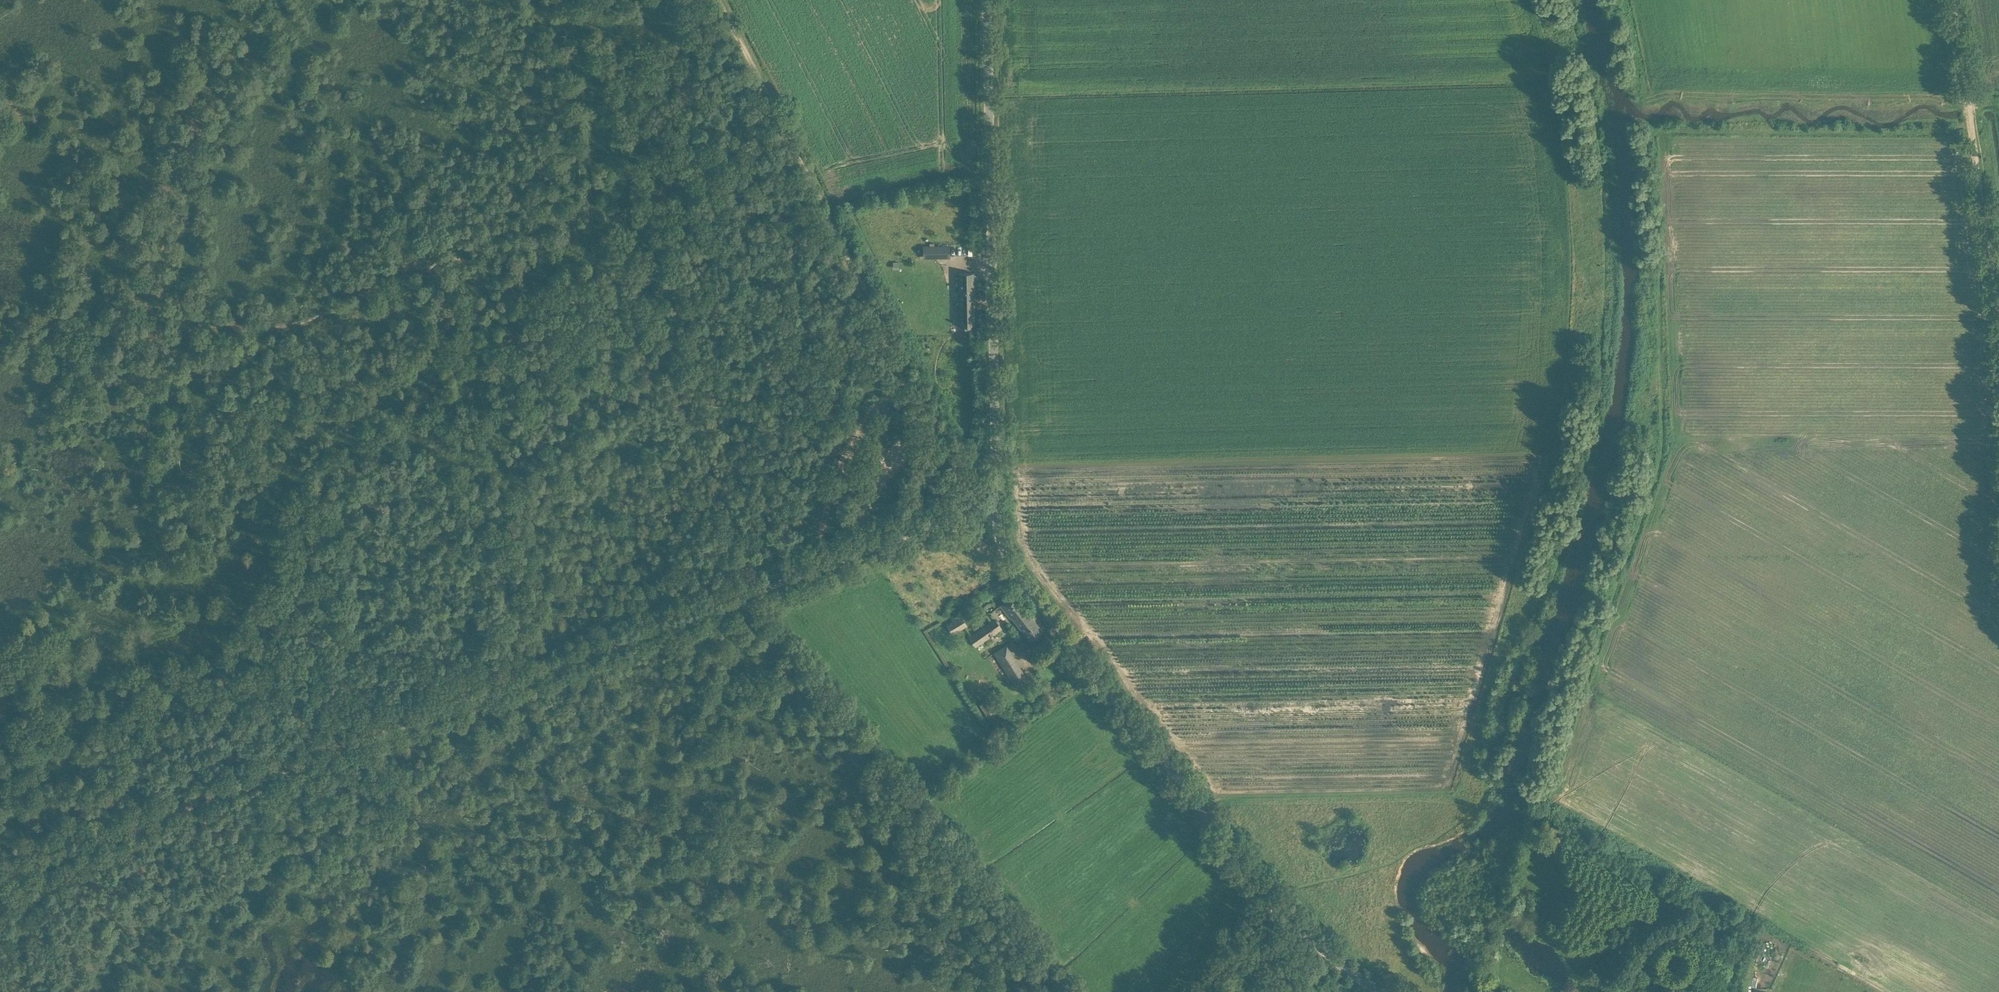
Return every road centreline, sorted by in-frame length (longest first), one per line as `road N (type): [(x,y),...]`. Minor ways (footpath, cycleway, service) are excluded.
road 1 (unclassified): [(1379,991),(1277,903),(1006,554),(997,515),(987,0)]
road 2 (track): [(742,595),(0,873)]
road 3 (track): [(908,377),(717,0)]
road 4 (track): [(1968,104),(1651,101)]
road 5 (track): [(1998,334),(1971,128)]
road 6 (track): [(1953,0),(1971,128)]

